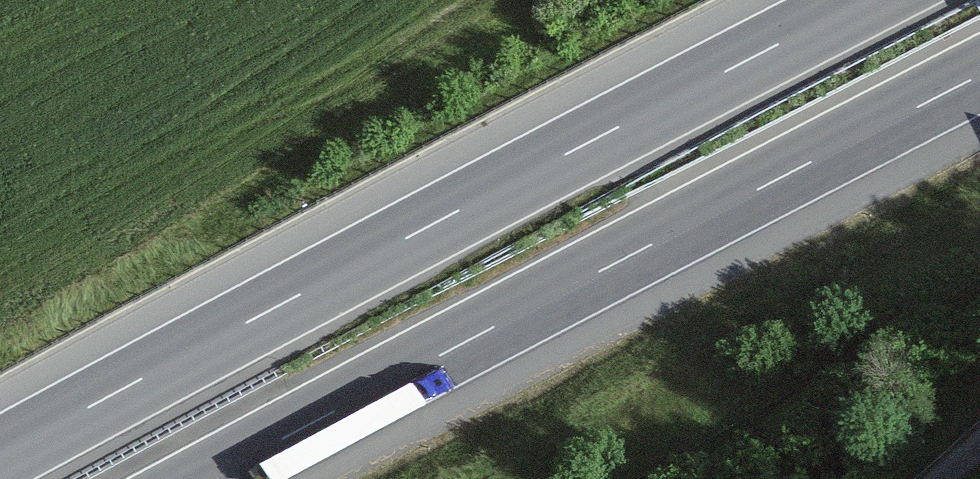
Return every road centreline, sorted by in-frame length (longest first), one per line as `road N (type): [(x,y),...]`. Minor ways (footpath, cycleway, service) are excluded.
road 1 (motorway): [(863,0),(0,455)]
road 2 (motorway): [(208,478),(979,75)]

